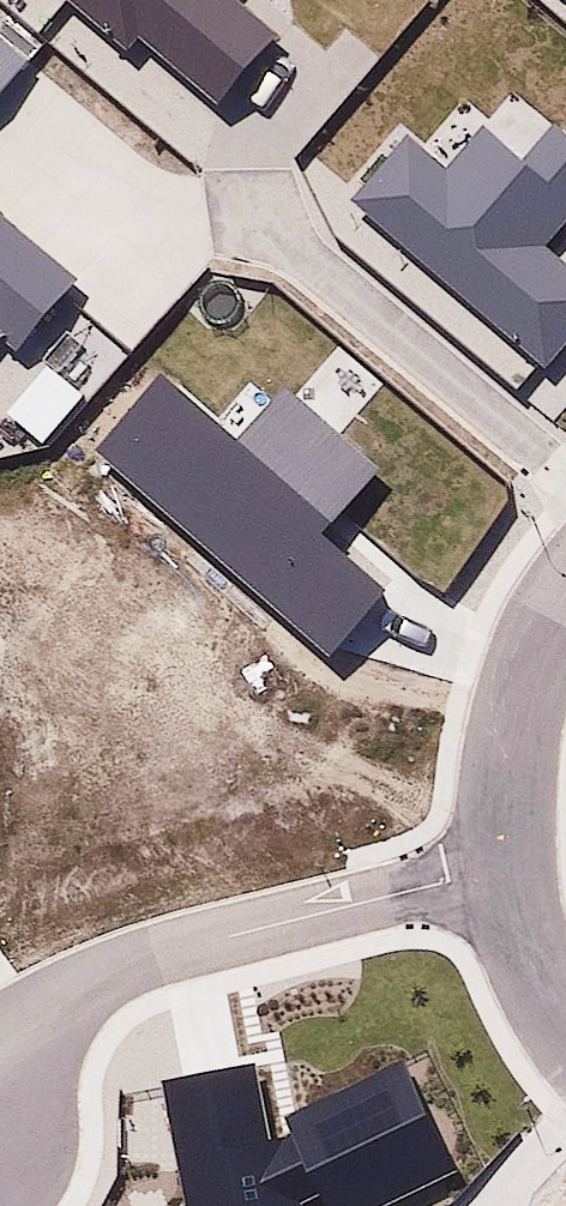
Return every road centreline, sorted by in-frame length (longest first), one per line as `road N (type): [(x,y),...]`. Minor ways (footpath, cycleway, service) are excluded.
road 1 (residential): [(519,873),(449,880),(109,968),(55,1003),(0,1078)]
road 2 (residential): [(519,873),(511,788),(526,702),(565,603)]
road 3 (residential): [(565,1009),(537,949),(519,873)]

